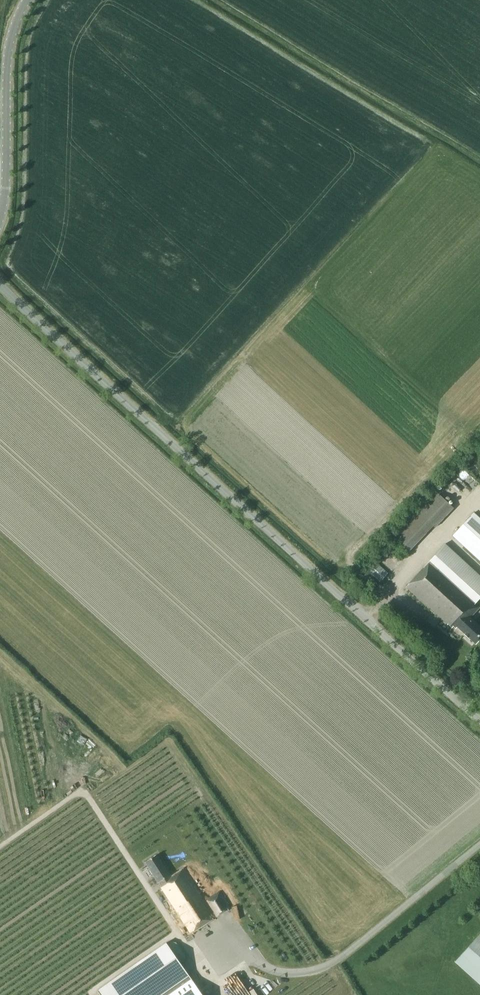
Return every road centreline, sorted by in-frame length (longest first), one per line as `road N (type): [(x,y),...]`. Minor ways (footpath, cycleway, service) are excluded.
road 1 (unclassified): [(479,720),(0,283)]
road 2 (tertiary): [(0,219),(5,68),(27,0)]

